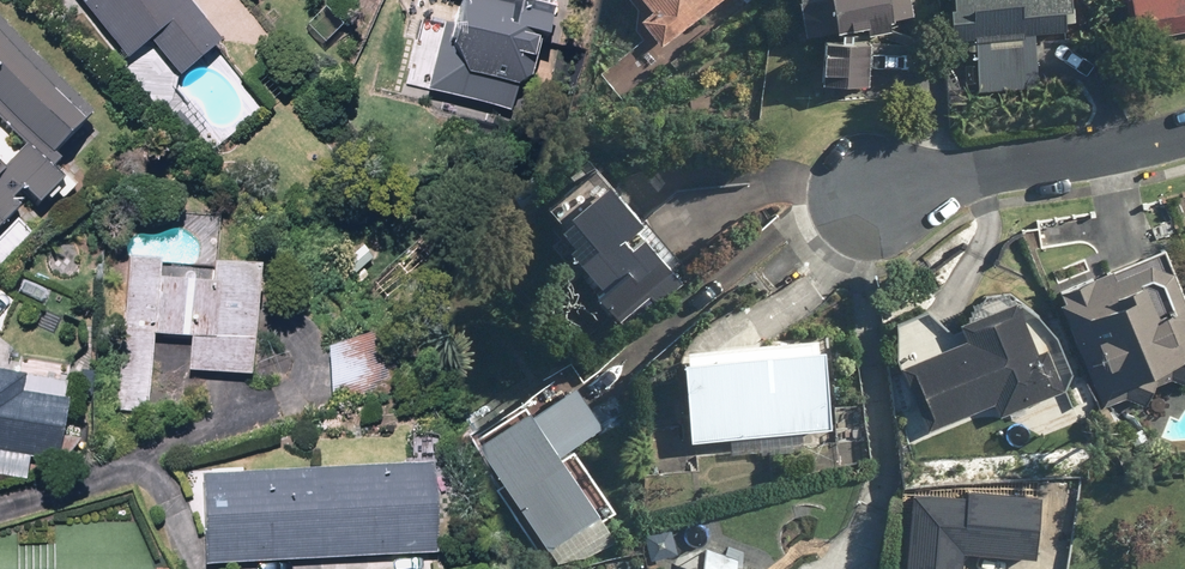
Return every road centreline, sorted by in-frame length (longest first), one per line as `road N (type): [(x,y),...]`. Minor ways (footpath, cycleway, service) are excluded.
road 1 (residential): [(1184,130),(870,199)]

